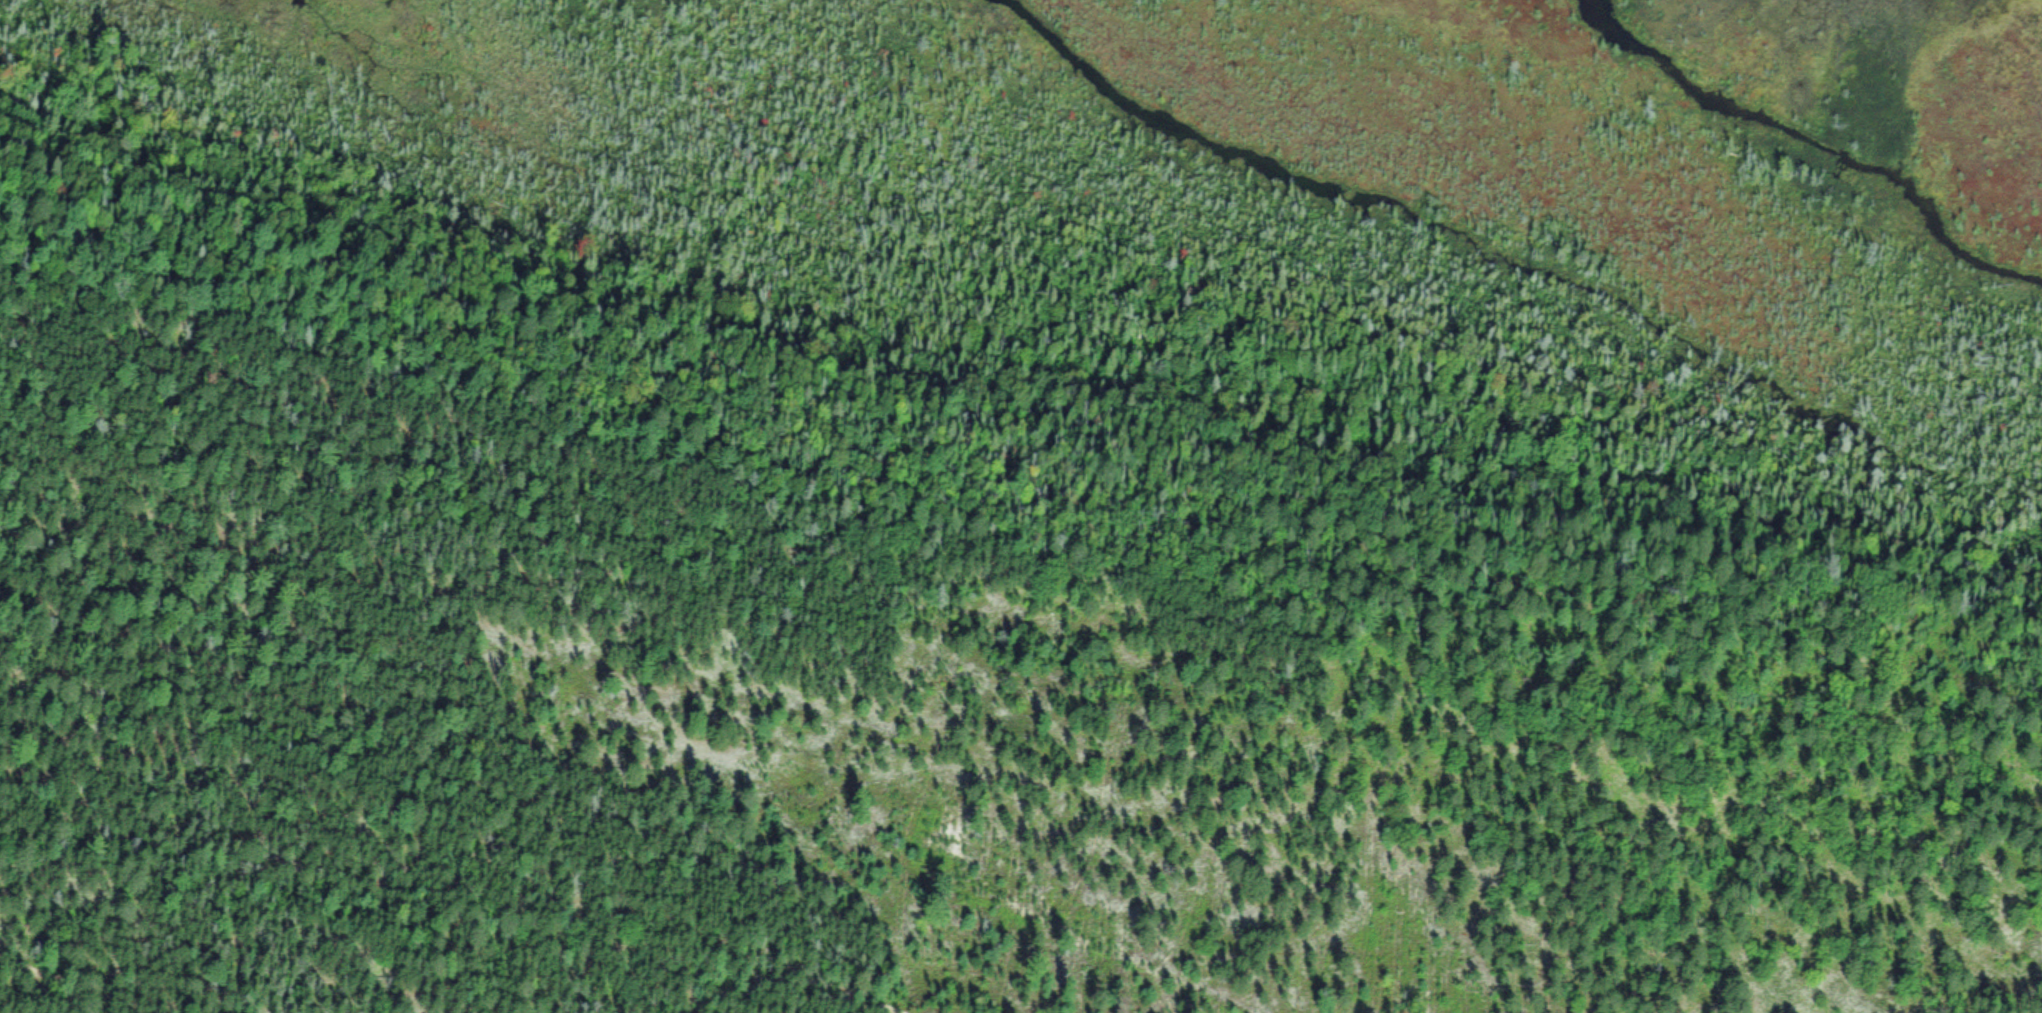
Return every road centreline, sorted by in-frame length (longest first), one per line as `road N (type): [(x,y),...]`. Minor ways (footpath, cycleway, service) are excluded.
road 1 (track): [(149,1012),(0,992)]

